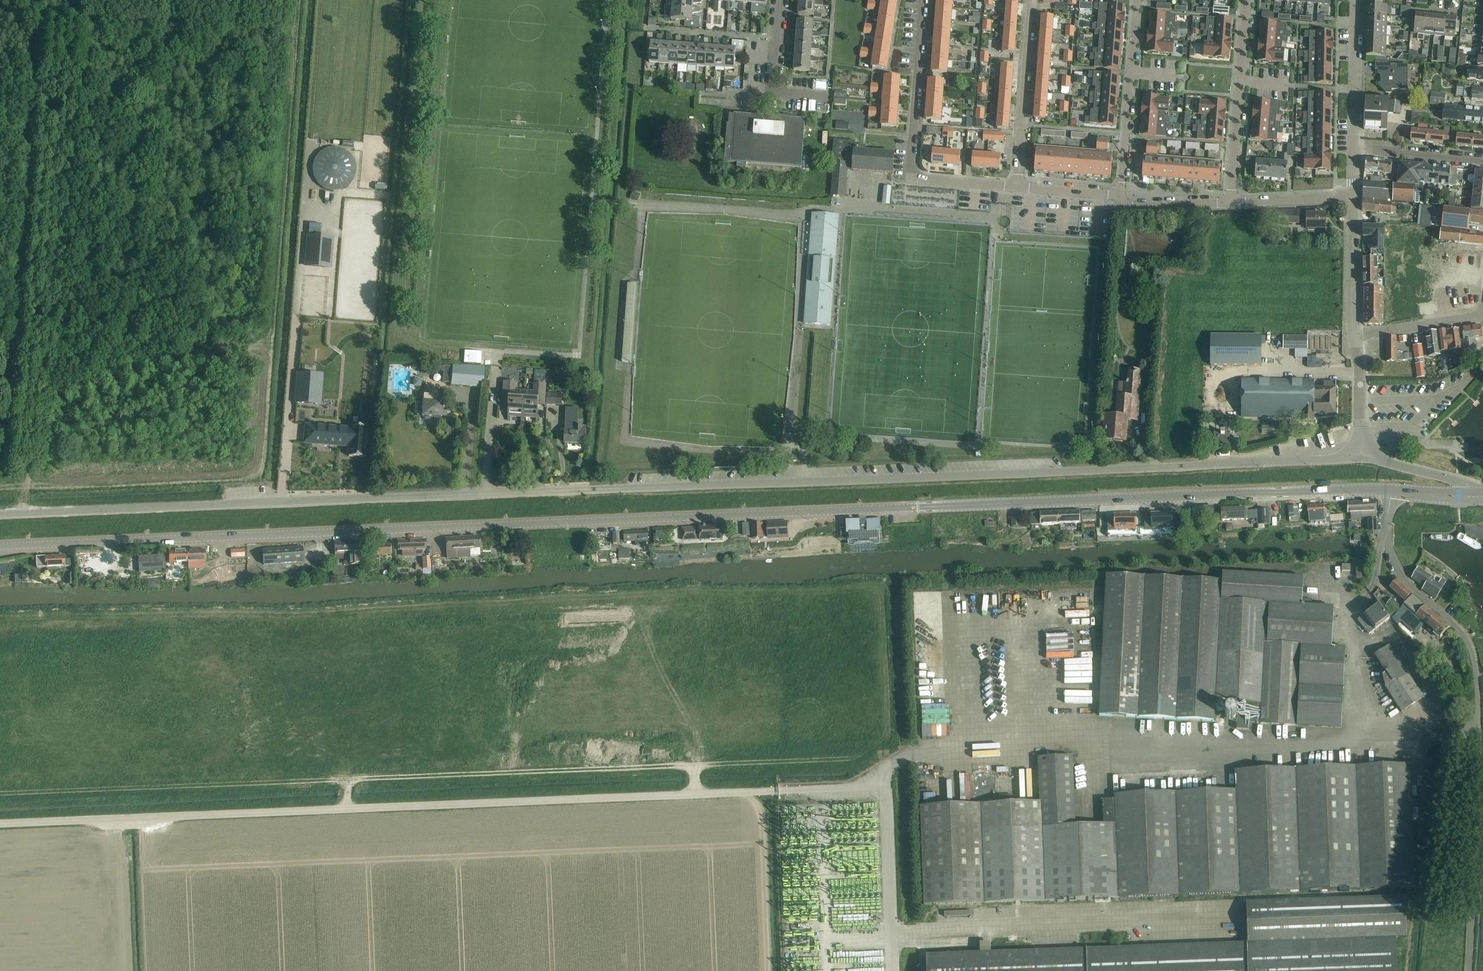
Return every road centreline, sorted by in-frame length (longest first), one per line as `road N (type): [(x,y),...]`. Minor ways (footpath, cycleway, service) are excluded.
road 1 (tertiary): [(0,546),(1392,490)]
road 2 (unclassified): [(0,514),(1360,458)]
road 3 (track): [(0,793),(877,757),(886,766)]
road 4 (unclassified): [(1466,970),(1477,674),(1467,638),(1396,566),(1385,542),(1392,490)]
road 5 (residential): [(1017,187),(910,178),(923,0)]
road 6 (residential): [(1230,202),(1247,0)]
road 7 (residential): [(1118,195),(1137,0)]
road 8 (residential): [(1017,187),(1031,0)]
road 9 (residential): [(830,97),(771,92),(778,0)]
road 10 (unclassified): [(1354,148),(1357,0)]
road 11 (unclassified): [(1354,335),(1354,196)]
road 12 (residential): [(1354,335),(1482,316)]
road 13 (residential): [(1354,196),(1230,202)]
road 14 (unclassified): [(1360,458),(1354,335)]
road 15 (unclassified): [(1360,458),(1456,481),(1473,496)]

